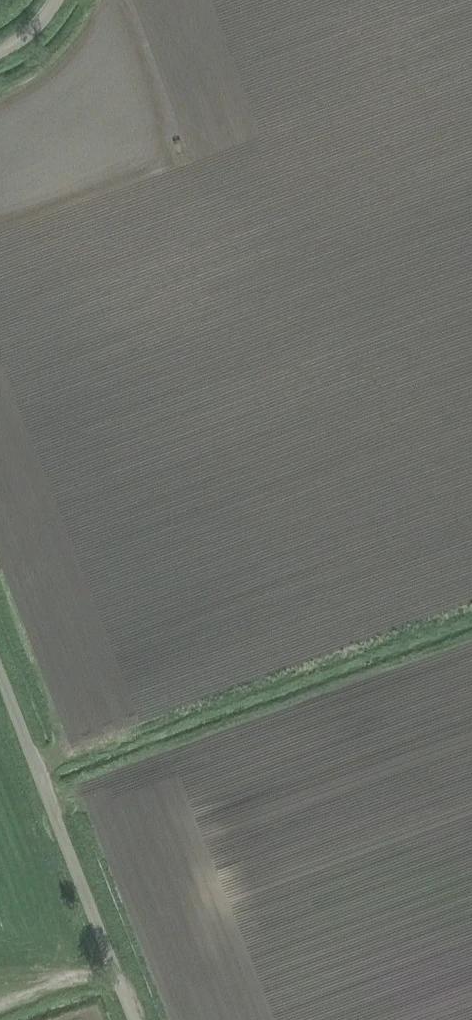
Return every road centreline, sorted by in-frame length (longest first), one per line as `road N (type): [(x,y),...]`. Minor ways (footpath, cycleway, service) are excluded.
road 1 (unclassified): [(130,1019),(0,685)]

